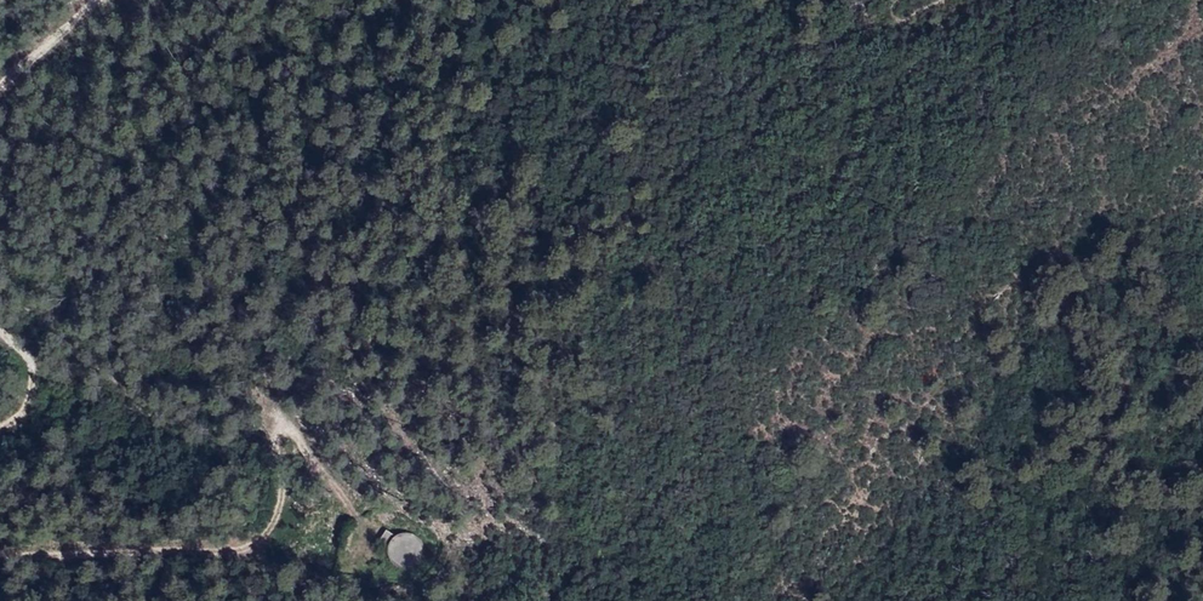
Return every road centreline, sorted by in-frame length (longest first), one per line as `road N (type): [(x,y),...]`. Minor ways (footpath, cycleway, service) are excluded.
road 1 (track): [(0,552),(257,543),(291,473),(273,415),(401,552)]
road 2 (track): [(100,0),(0,83)]

